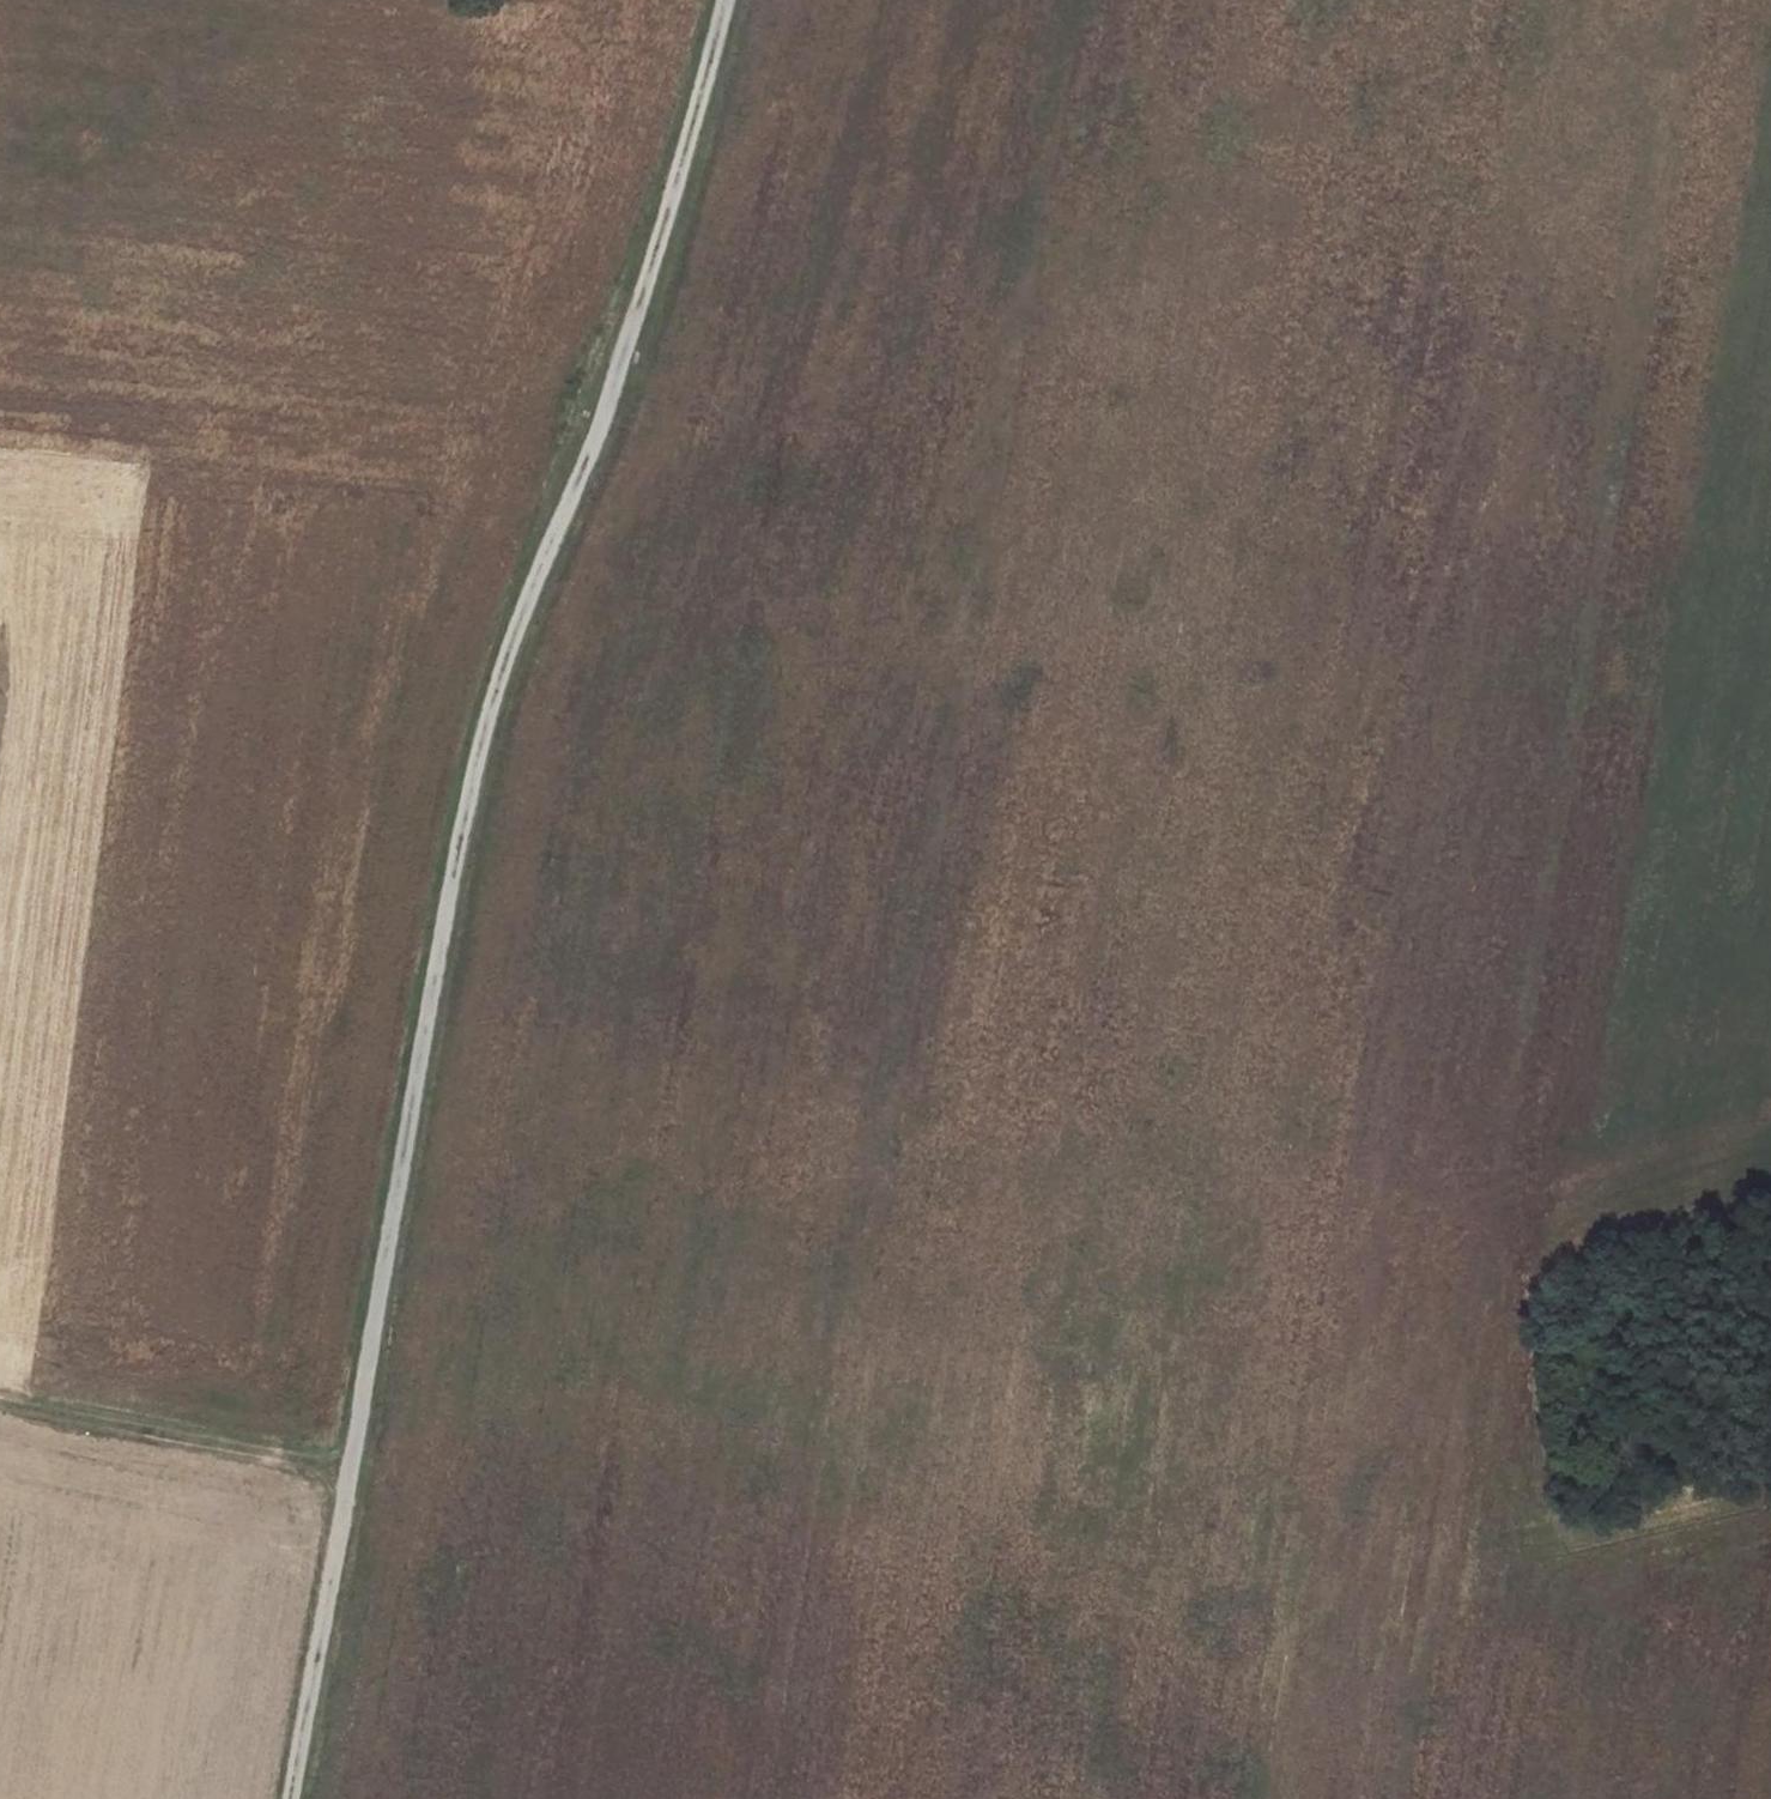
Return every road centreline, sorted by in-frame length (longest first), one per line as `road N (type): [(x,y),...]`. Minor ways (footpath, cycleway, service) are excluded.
road 1 (track): [(348,1476),(462,818),(497,675),(601,420),(724,0)]
road 2 (track): [(291,1798),(348,1476)]

